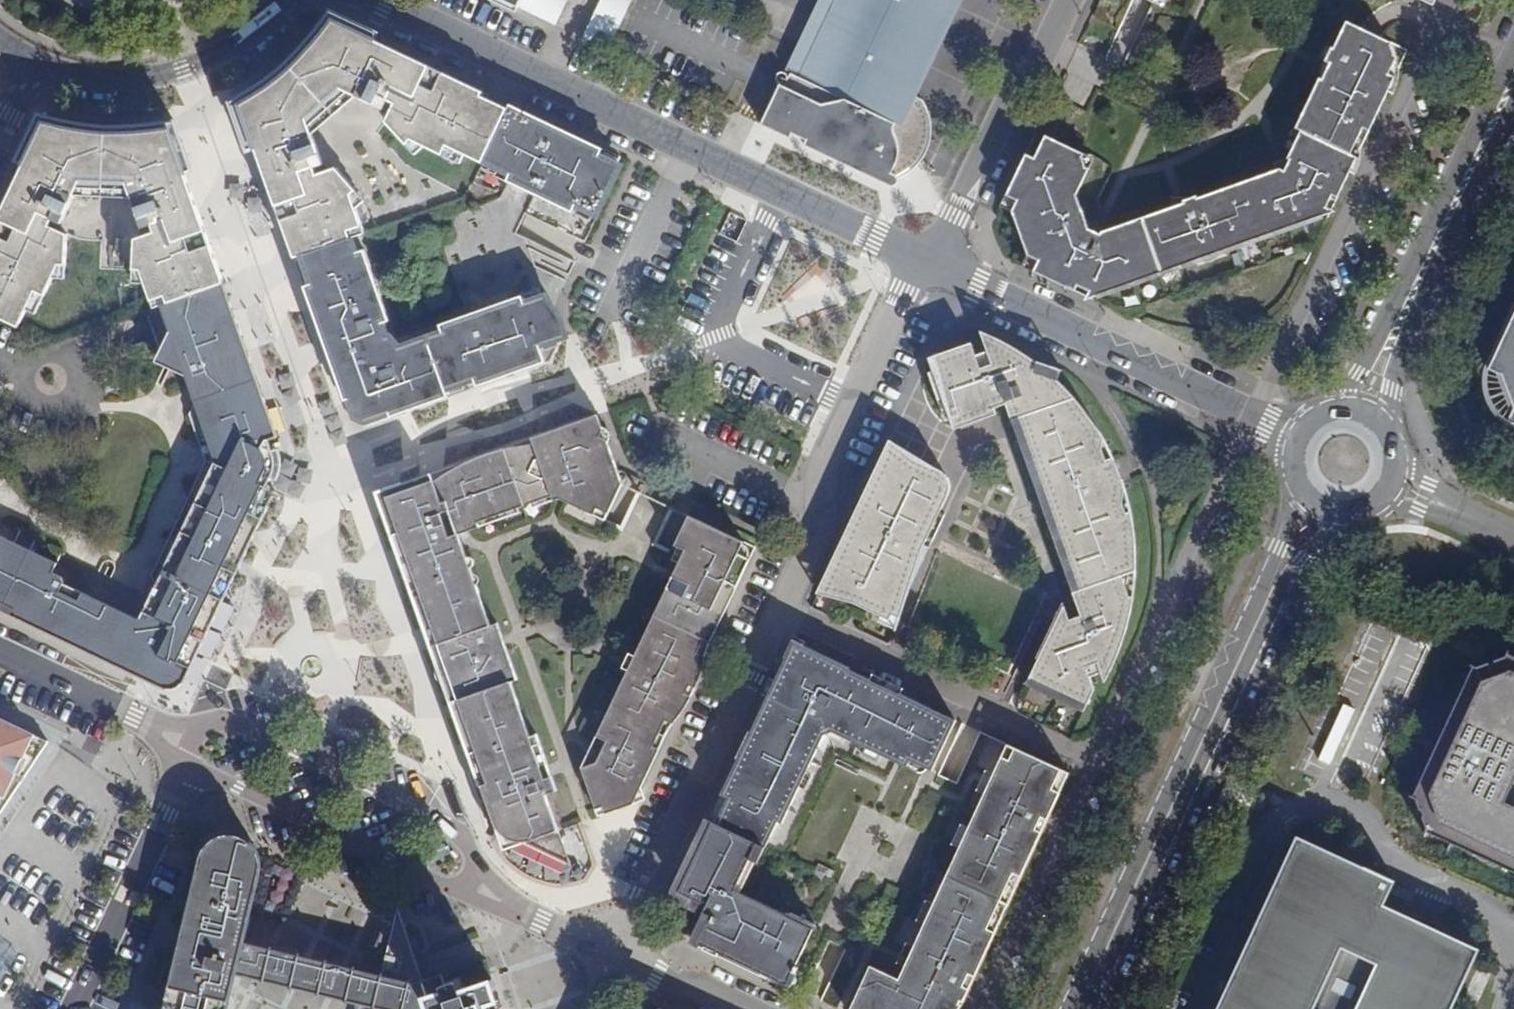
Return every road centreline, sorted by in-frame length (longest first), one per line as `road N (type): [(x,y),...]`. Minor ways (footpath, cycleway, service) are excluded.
road 1 (residential): [(925,260),(808,502),(773,605),(611,953)]
road 2 (residential): [(925,260),(370,0)]
road 3 (residential): [(1294,487),(1063,1008)]
road 4 (unclassified): [(1098,1008),(1300,558),(1333,517)]
road 5 (residential): [(1292,440),(925,260)]
road 6 (residential): [(1513,49),(1344,406)]
road 7 (residential): [(477,873),(460,837),(212,720),(161,729)]
road 8 (residential): [(1377,416),(1513,111)]
road 9 (residential): [(184,765),(442,885),(477,873)]
road 10 (residential): [(1056,0),(925,260)]
road 11 (residential): [(21,66),(109,81),(183,73),(250,34),(280,0)]
road 12 (residential): [(184,765),(70,1008)]
road 13 (residential): [(161,729),(0,656)]
road 14 (residential): [(477,873),(611,953)]
road 15 (unclassified): [(1513,549),(1391,492)]
road 16 (residential): [(611,953),(731,1008)]

